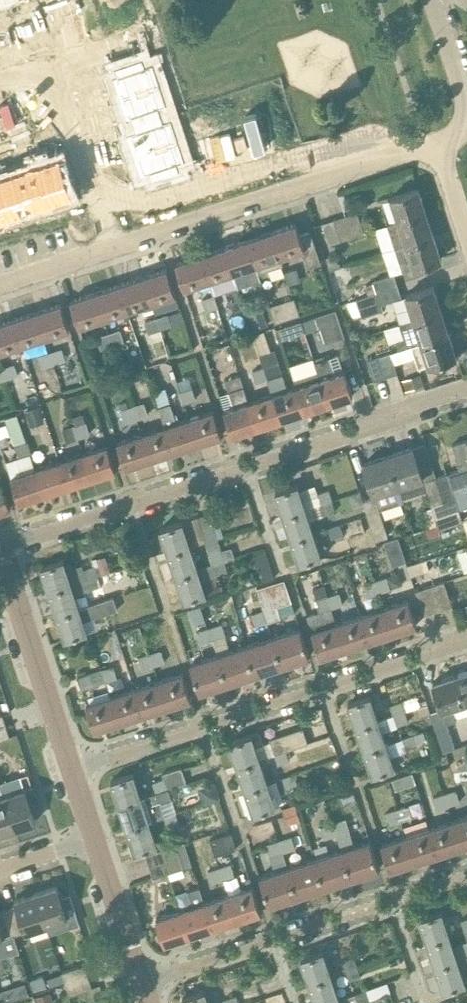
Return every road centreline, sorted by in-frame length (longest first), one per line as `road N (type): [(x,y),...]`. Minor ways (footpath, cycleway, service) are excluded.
road 1 (residential): [(0,554),(466,390)]
road 2 (residential): [(0,286),(434,146)]
road 3 (residential): [(466,640),(73,769)]
road 4 (residential): [(145,982),(466,876)]
road 5 (residential): [(73,769),(19,604),(0,575)]
road 6 (residential): [(145,982),(97,839)]

